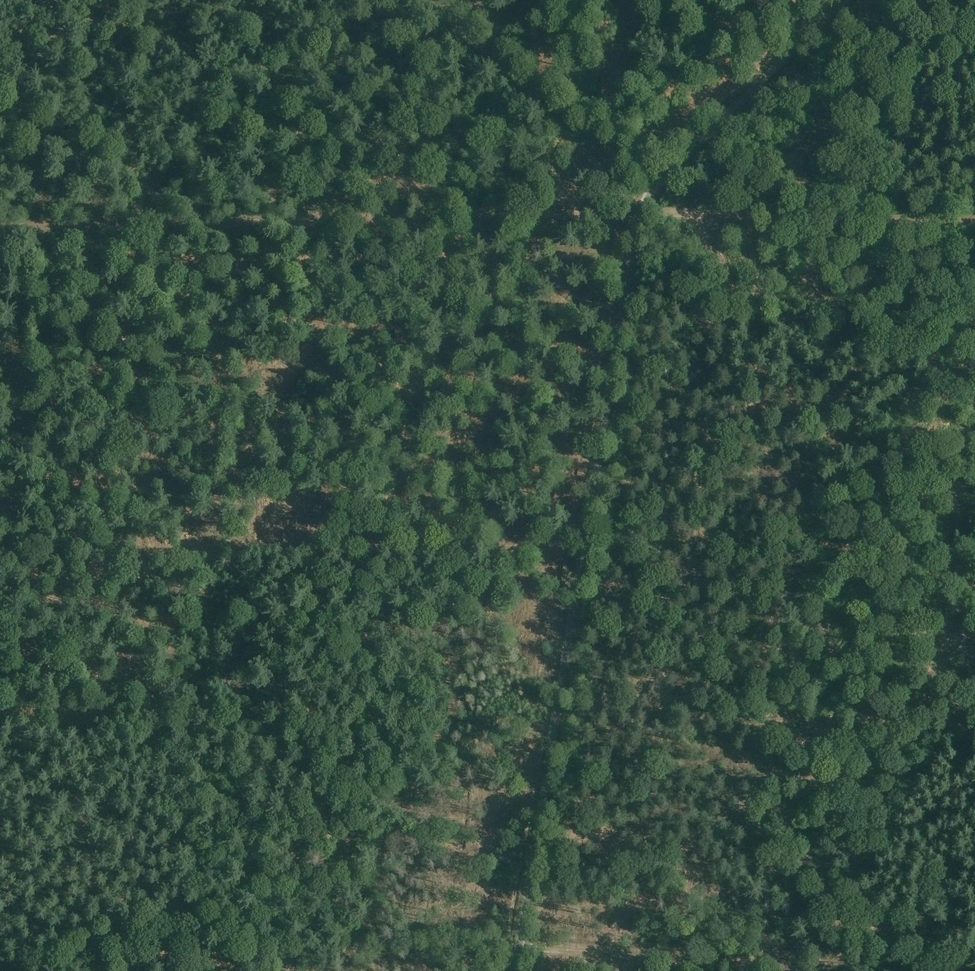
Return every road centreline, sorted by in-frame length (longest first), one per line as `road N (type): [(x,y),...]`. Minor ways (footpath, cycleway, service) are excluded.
road 1 (unclassified): [(516,970),(639,217),(681,158),(844,0)]
road 2 (track): [(0,965),(520,946),(783,970)]
road 3 (track): [(642,210),(0,229)]
road 4 (track): [(0,557),(273,547),(583,552)]
road 5 (track): [(0,715),(199,706),(554,726)]
road 6 (track): [(560,694),(772,717),(752,887)]
road 7 (track): [(974,217),(642,210)]
road 8 (track): [(642,210),(427,0)]

